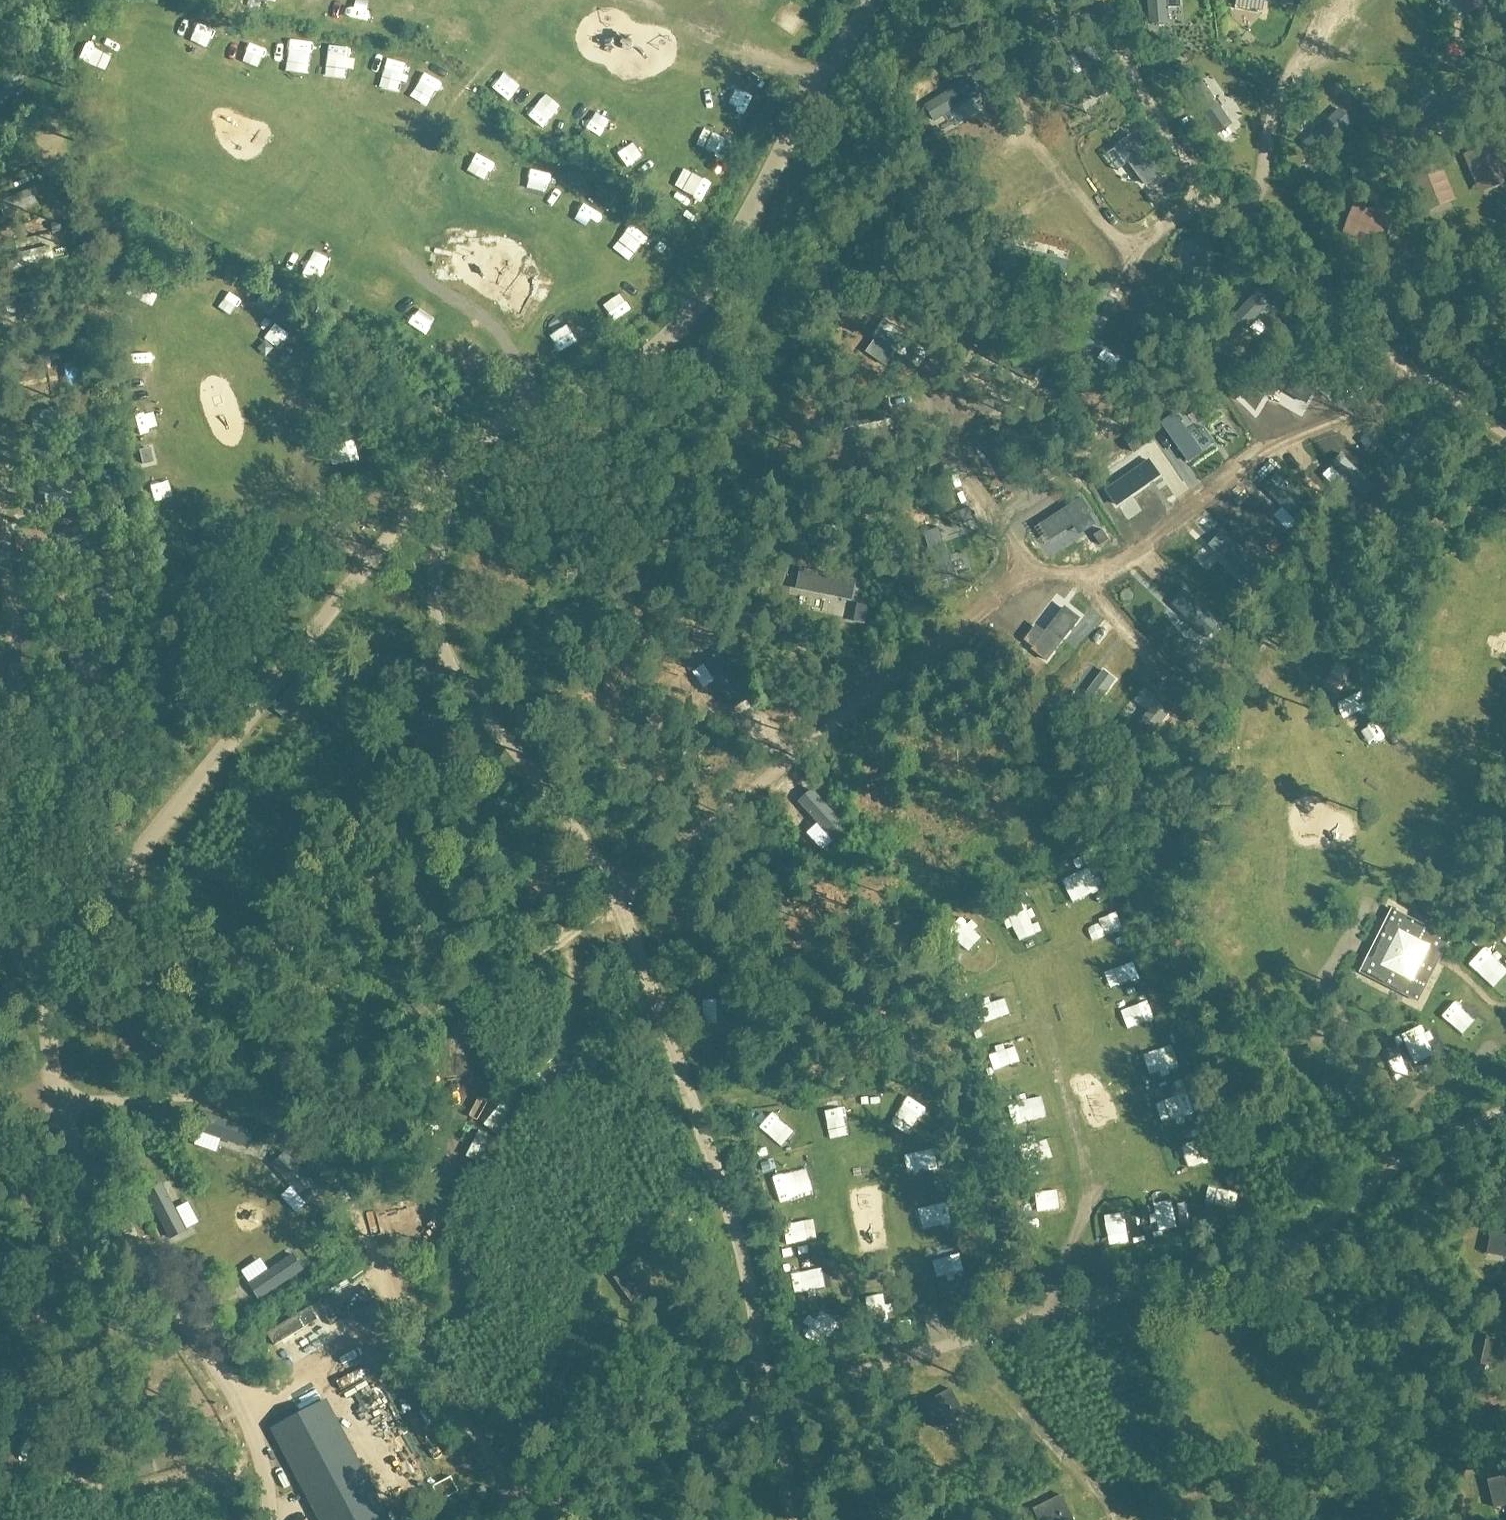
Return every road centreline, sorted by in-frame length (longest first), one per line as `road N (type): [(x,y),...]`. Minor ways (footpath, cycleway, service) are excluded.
road 1 (track): [(372,1252),(408,1226),(467,1100),(472,1063),(457,1026),(459,1003),(581,910),(635,882),(1005,574),(1040,558)]
road 2 (track): [(1419,371),(1390,402),(1275,448),(1086,584),(1150,650)]
road 3 (track): [(55,989),(19,954),(10,920),(19,701),(13,642),(0,634)]
road 4 (track): [(1410,1155),(1312,1016),(1343,929)]
road 5 (track): [(1210,190),(1157,229),(1121,241),(1023,126)]
road 6 (track): [(1239,217),(1262,182),(1287,87),(1339,0)]
road 7 (track): [(1086,584),(1040,558),(978,460),(962,425),(977,395)]
road 8 (track): [(1101,1519),(1112,1512),(977,1333)]
road 9 (track): [(536,408),(518,347),(476,305),(398,255)]
road 10 (track): [(1332,302),(1505,225)]
road 11 (track): [(1393,1127),(1404,1101),(1481,1057),(1502,1035)]
road 12 (track): [(823,83),(703,56)]

